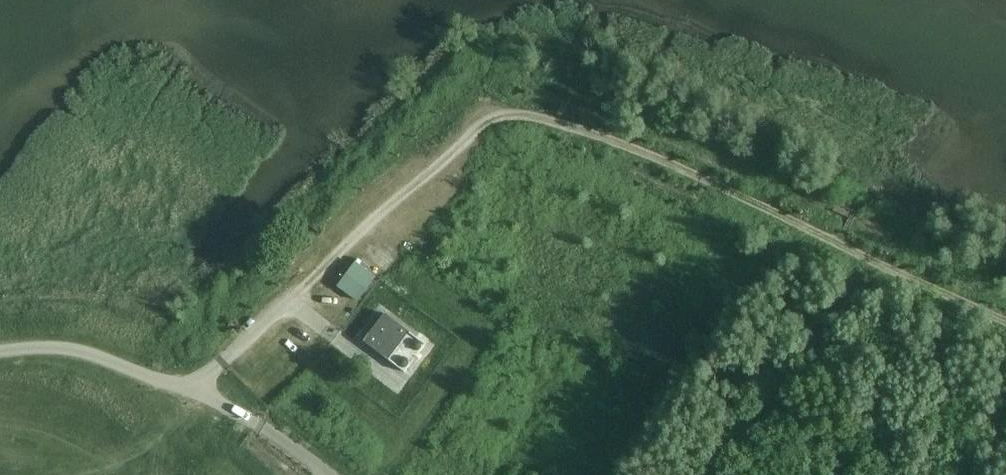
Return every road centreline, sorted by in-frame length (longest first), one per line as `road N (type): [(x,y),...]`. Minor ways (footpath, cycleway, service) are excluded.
road 1 (track): [(874,260),(571,125),(498,110),(471,123),(192,392)]
road 2 (track): [(0,352),(78,351),(192,392)]
road 3 (track): [(1005,322),(874,260)]

